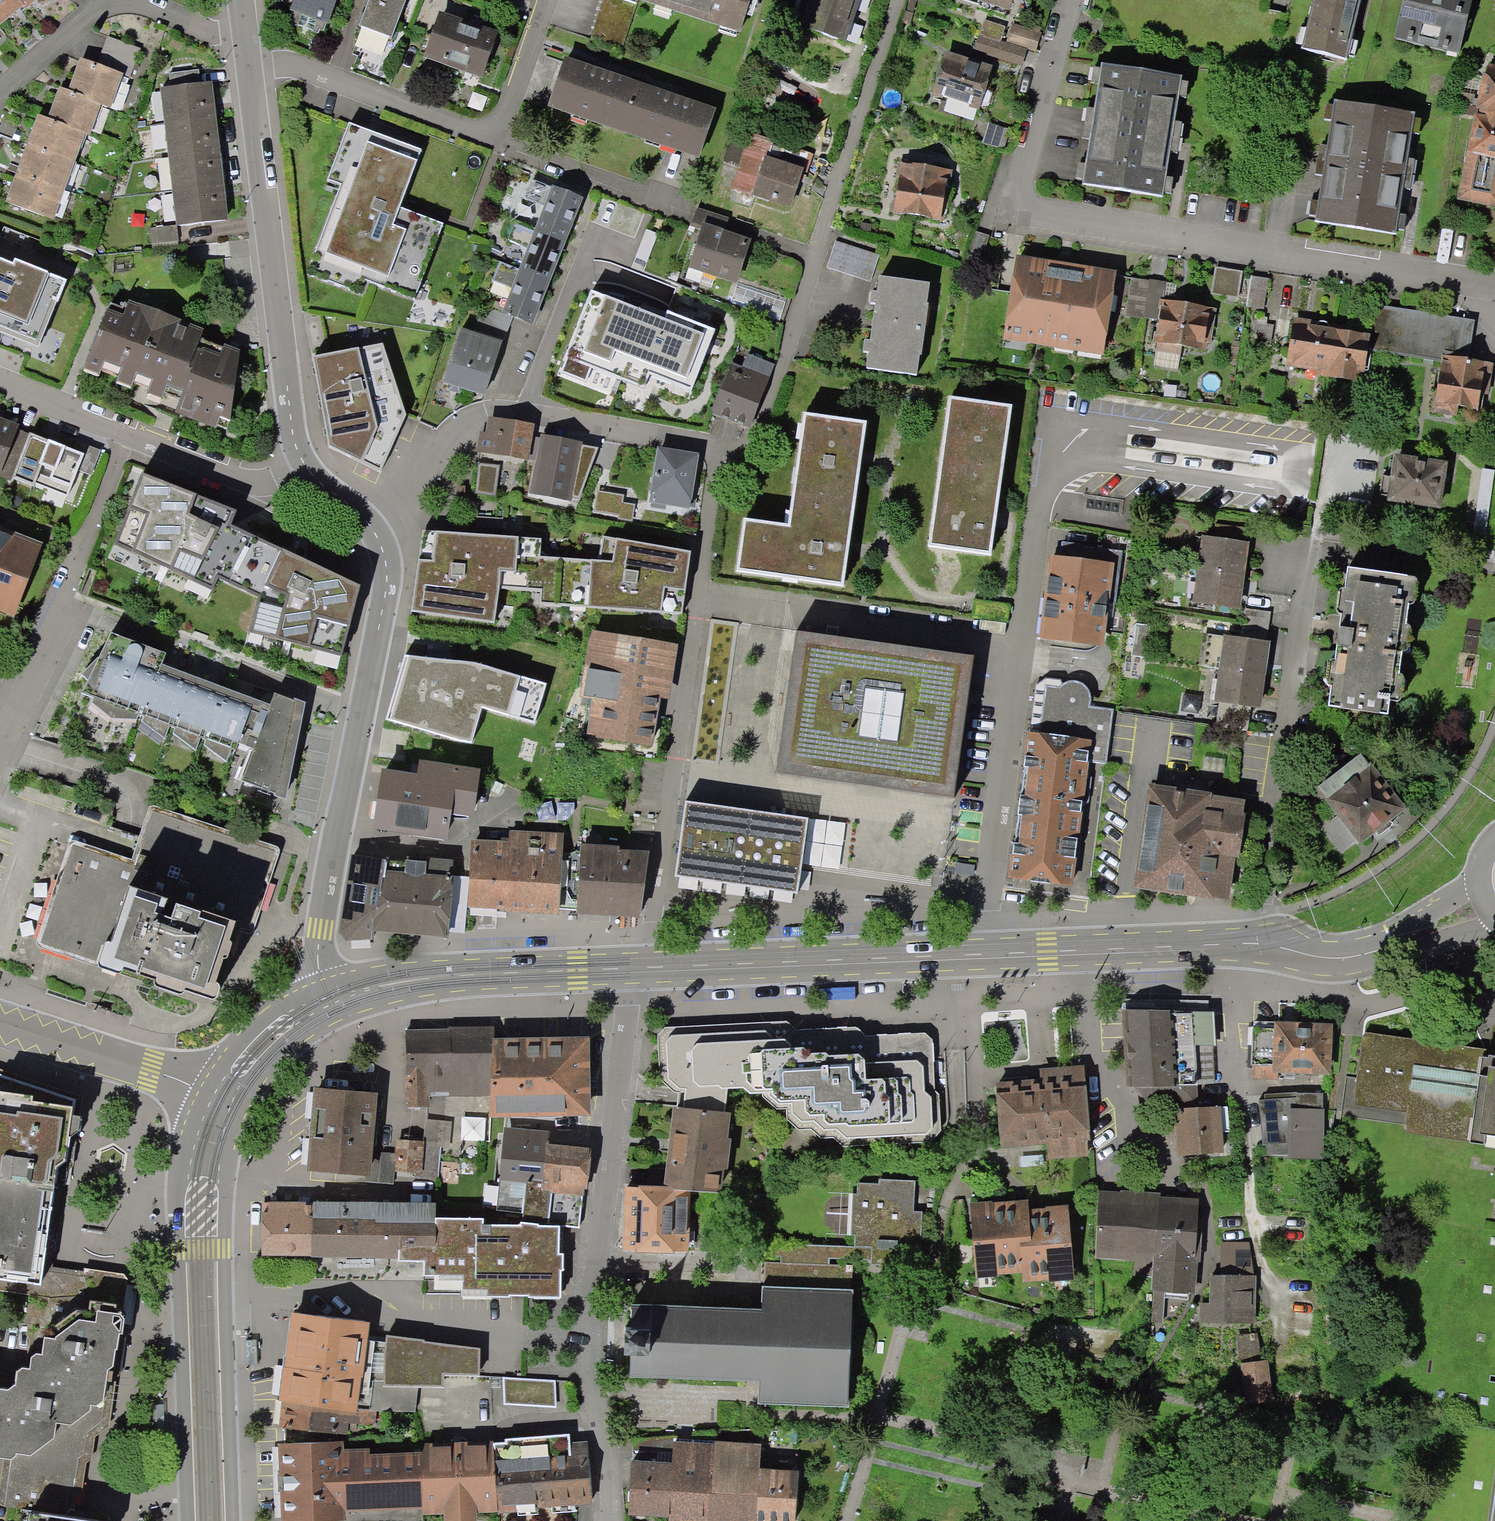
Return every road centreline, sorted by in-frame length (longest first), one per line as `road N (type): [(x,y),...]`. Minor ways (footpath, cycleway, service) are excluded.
road 1 (residential): [(1071,0),(1014,213),(1494,287)]
road 2 (residential): [(638,967),(585,1360),(602,1439),(604,1520)]
road 3 (residential): [(717,455),(652,921),(638,967)]
road 4 (residential): [(1255,939),(1322,511),(1343,443)]
road 5 (residential): [(905,0),(759,428),(717,455)]
road 6 (residential): [(987,954),(989,865),(1040,486)]
road 7 (residential): [(328,985),(319,931),(322,882),(386,586),(385,554),(371,525)]
road 8 (primary): [(205,1090),(181,1169),(188,1520)]
road 9 (residential): [(307,466),(293,441),(247,42)]
road 10 (primary): [(233,1520),(224,1206),(228,1146),(245,1102)]
road 11 (residential): [(247,42),(493,136),(541,0)]
road 12 (residential): [(717,455),(694,440),(481,410),(444,437),(371,525)]
road 13 (primary): [(638,967),(987,954)]
road 14 (residential): [(0,384),(231,475),(260,482),(307,466)]
road 15 (primary): [(987,954),(1255,939)]
road 16 (primary): [(1255,939),(1272,953),(1332,969),(1494,927)]
road 17 (primary): [(1478,872),(1446,902),(1369,945),(1255,939)]
road 18 (residential): [(205,1090),(0,1023)]
road 19 (primary): [(328,985),(296,997),(243,1037),(205,1090)]
road 20 (primary): [(474,974),(638,967)]
road 21 (residential): [(63,605),(0,741)]
road 22 (primary): [(474,974),(434,966),(328,985)]
road 23 (residential): [(0,90),(114,0)]
road 24 (primary): [(338,1013),(474,974)]
road 25 (primary): [(245,1102),(291,1043),(338,1013)]

